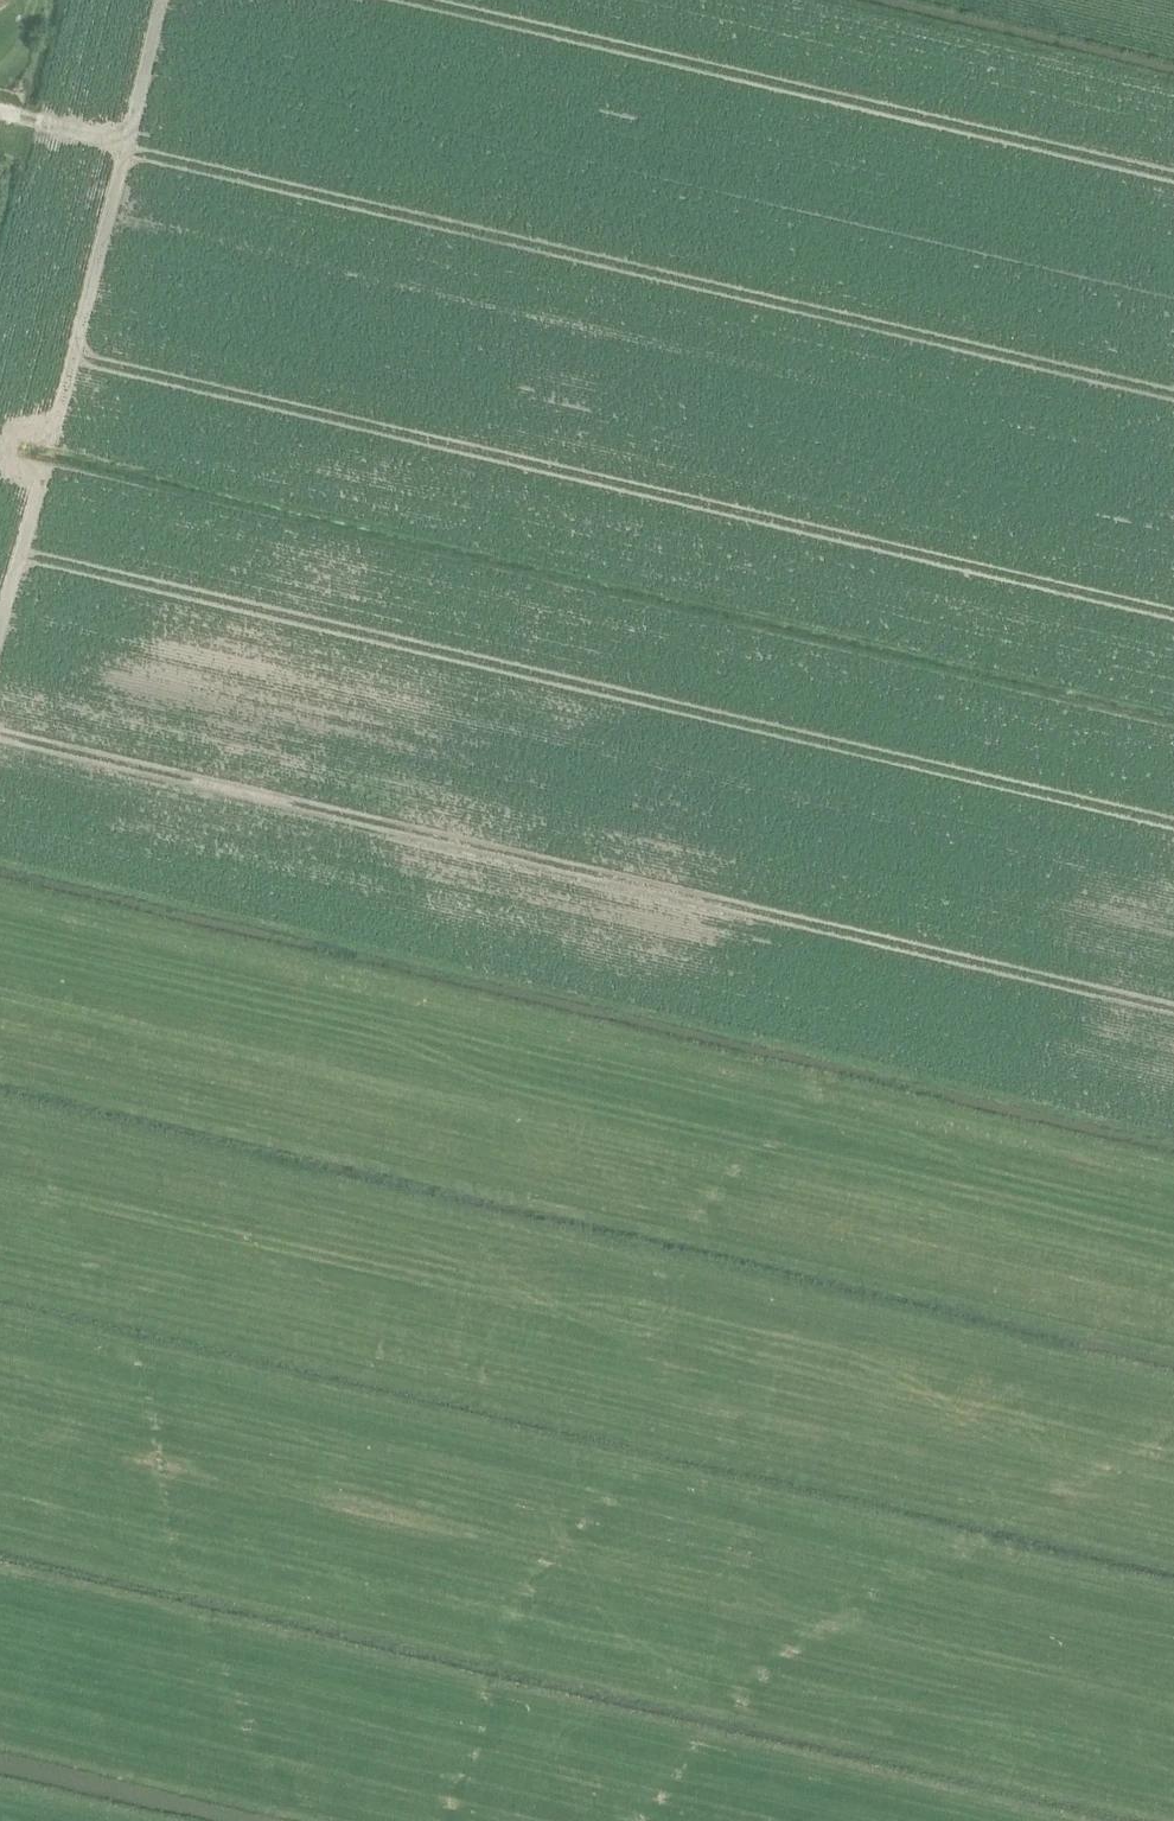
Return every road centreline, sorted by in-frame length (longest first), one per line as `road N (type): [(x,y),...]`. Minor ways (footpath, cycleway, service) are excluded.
road 1 (track): [(1173,1544),(0,1270)]

